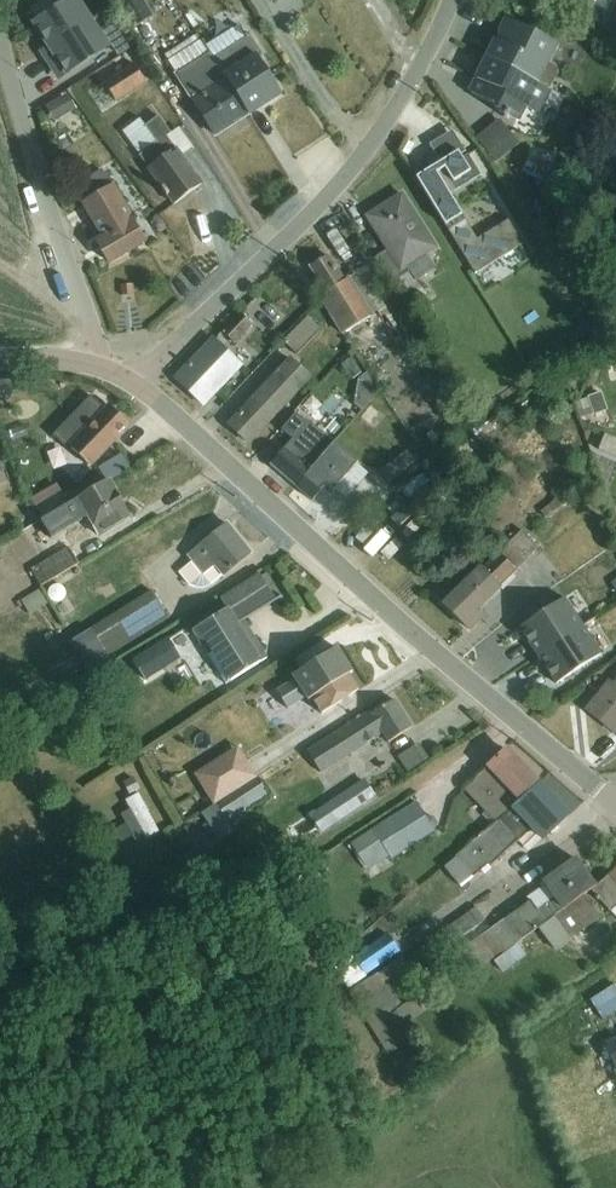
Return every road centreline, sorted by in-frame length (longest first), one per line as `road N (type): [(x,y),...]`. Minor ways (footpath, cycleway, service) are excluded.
road 1 (residential): [(134,383),(615,805)]
road 2 (residential): [(134,383),(368,149),(453,0)]
road 3 (track): [(295,1187),(615,976)]
road 4 (track): [(0,1055),(314,854)]
road 5 (unclassified): [(89,363),(91,334),(0,44)]

